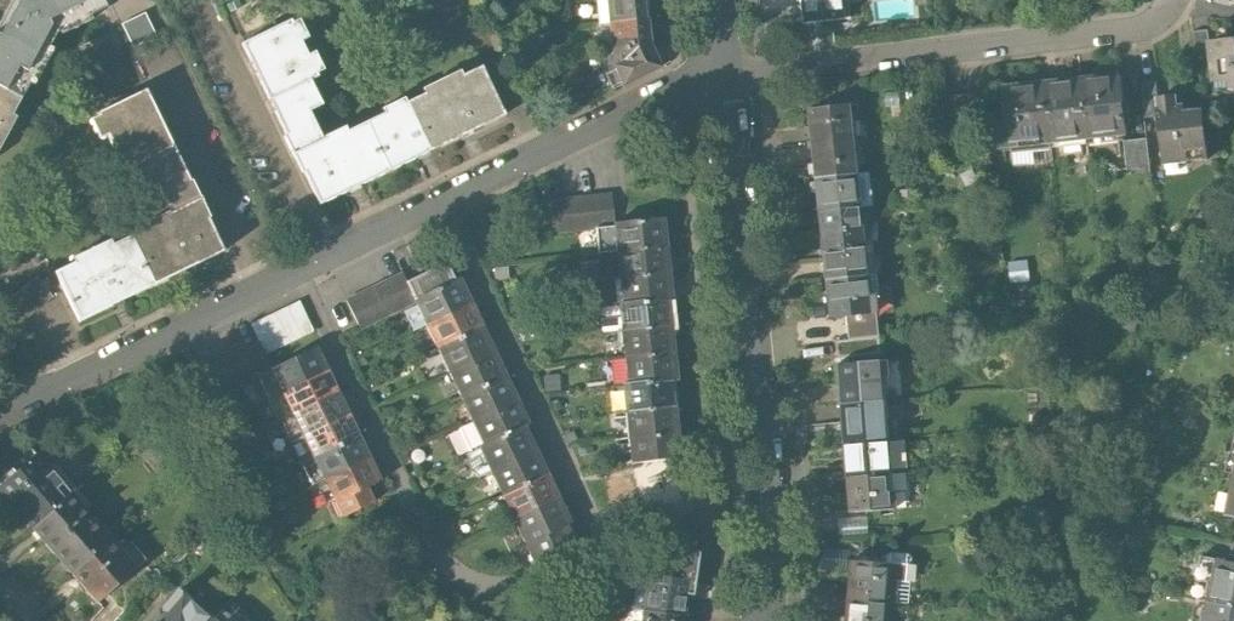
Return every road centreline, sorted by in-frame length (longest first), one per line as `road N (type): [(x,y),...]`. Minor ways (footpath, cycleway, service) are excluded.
road 1 (residential): [(726,70),(0,412)]
road 2 (residential): [(765,620),(771,483),(726,70)]
road 3 (residential): [(726,70),(1123,31),(1151,22),(1169,0)]

